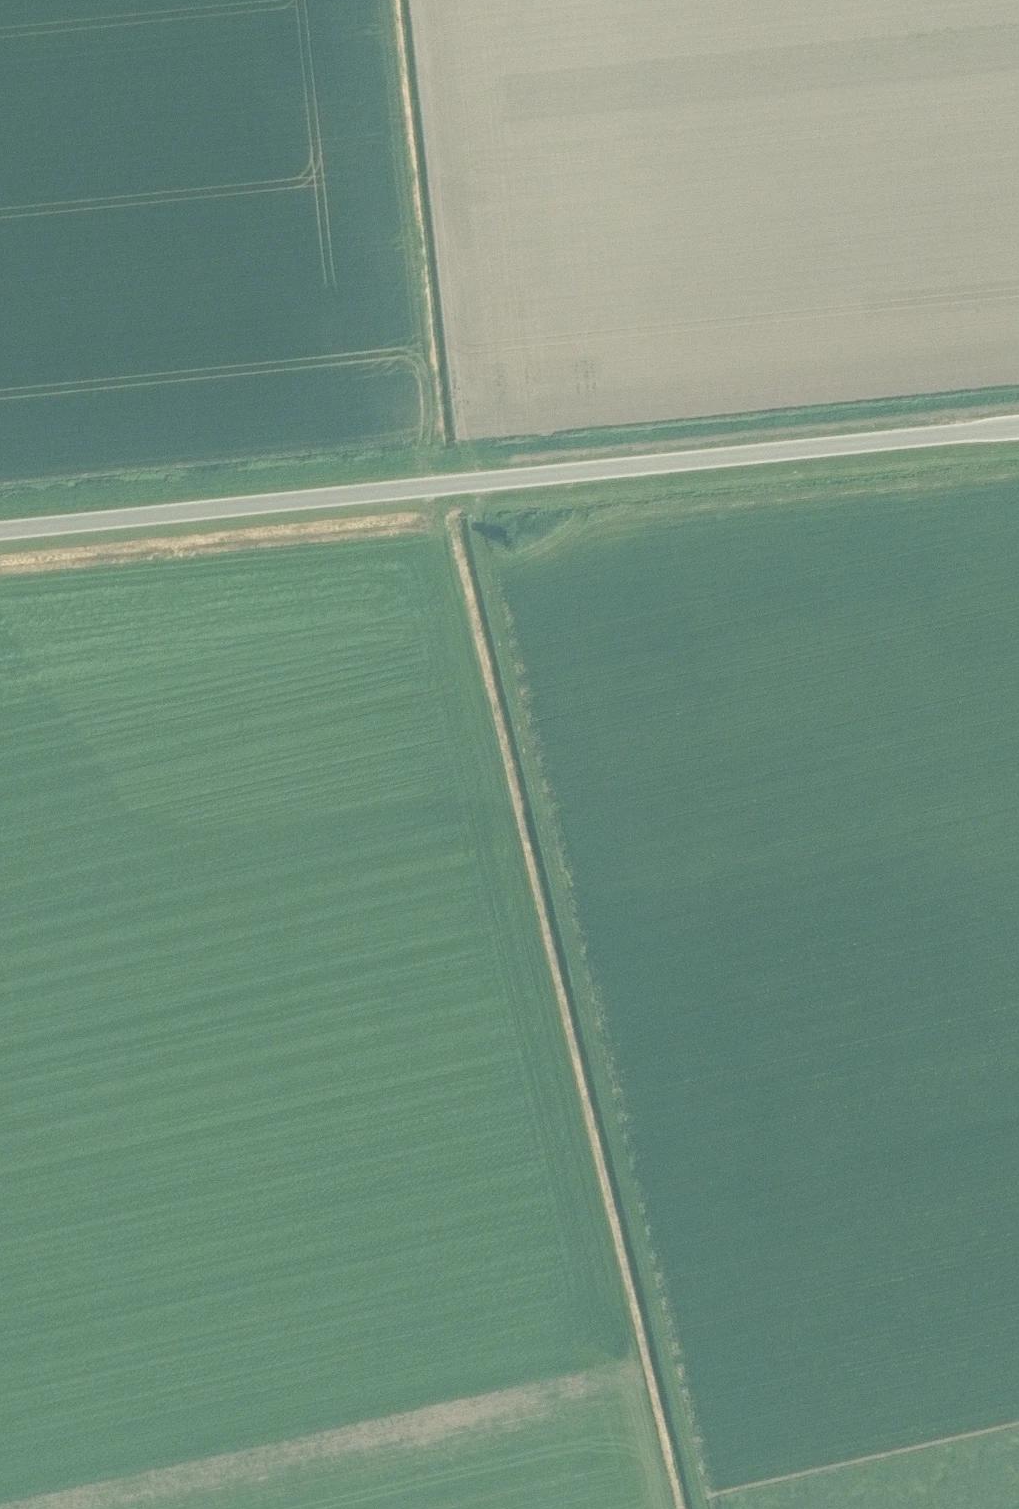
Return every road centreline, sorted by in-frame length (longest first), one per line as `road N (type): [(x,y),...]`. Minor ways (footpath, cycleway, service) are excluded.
road 1 (unclassified): [(0,533),(1018,429)]

